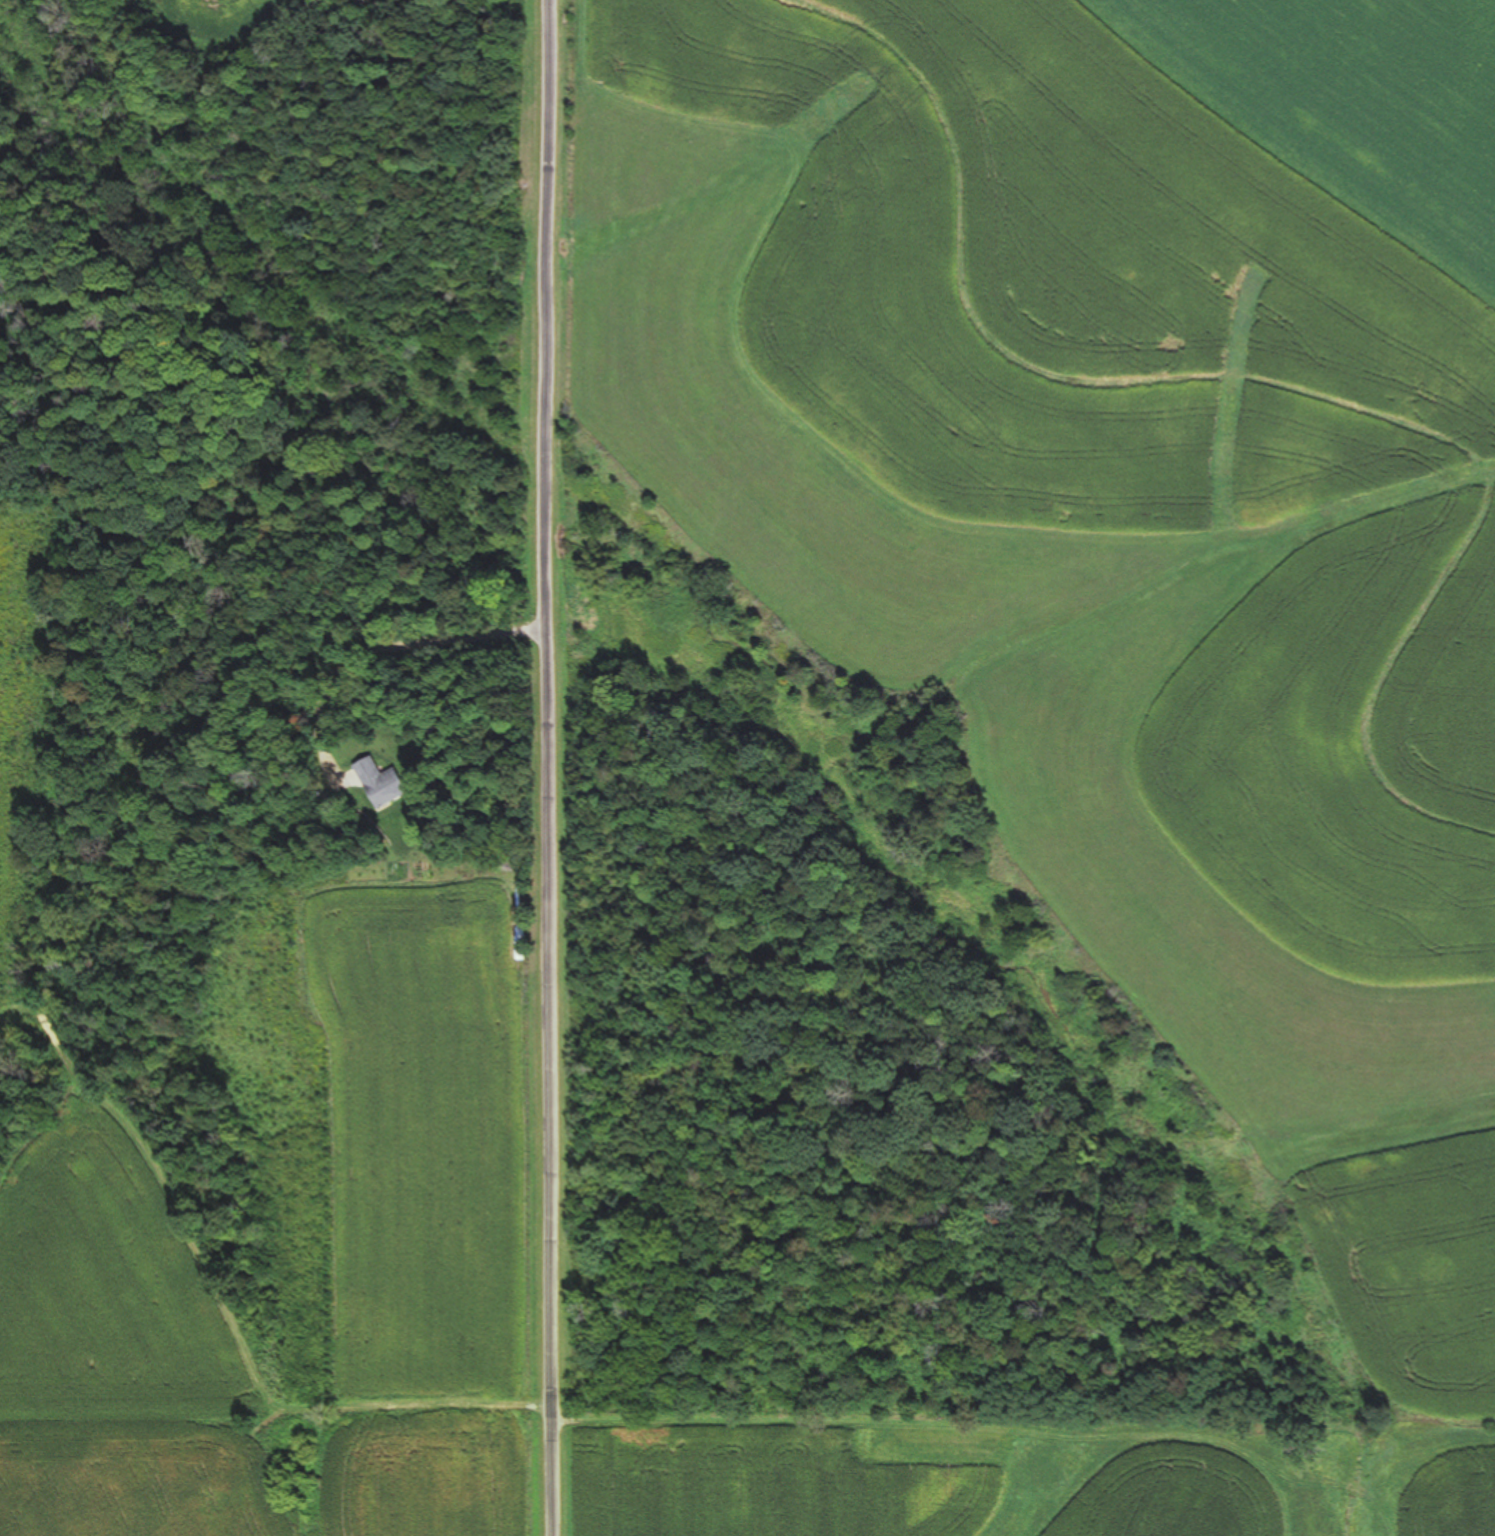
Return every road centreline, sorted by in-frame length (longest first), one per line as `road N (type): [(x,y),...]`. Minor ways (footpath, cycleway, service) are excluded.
road 1 (residential): [(558,1535),(559,0)]

